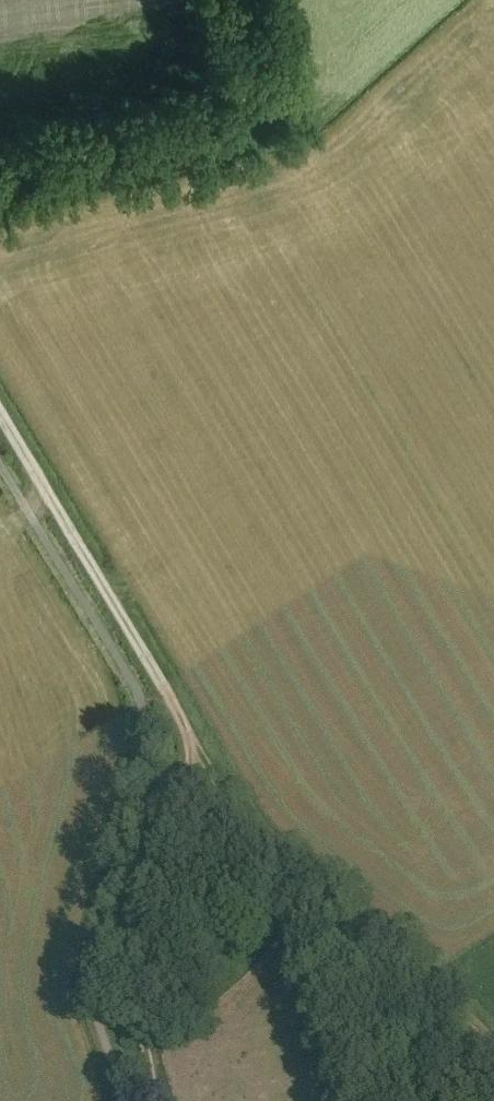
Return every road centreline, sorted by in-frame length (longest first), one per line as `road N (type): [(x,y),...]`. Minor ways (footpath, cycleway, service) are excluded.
road 1 (track): [(198,748),(282,864),(400,953),(493,1040)]
road 2 (track): [(0,414),(198,748)]
road 3 (track): [(0,174),(228,118),(251,103),(247,0)]
road 4 (track): [(198,748),(144,949),(146,1061),(155,1100)]

